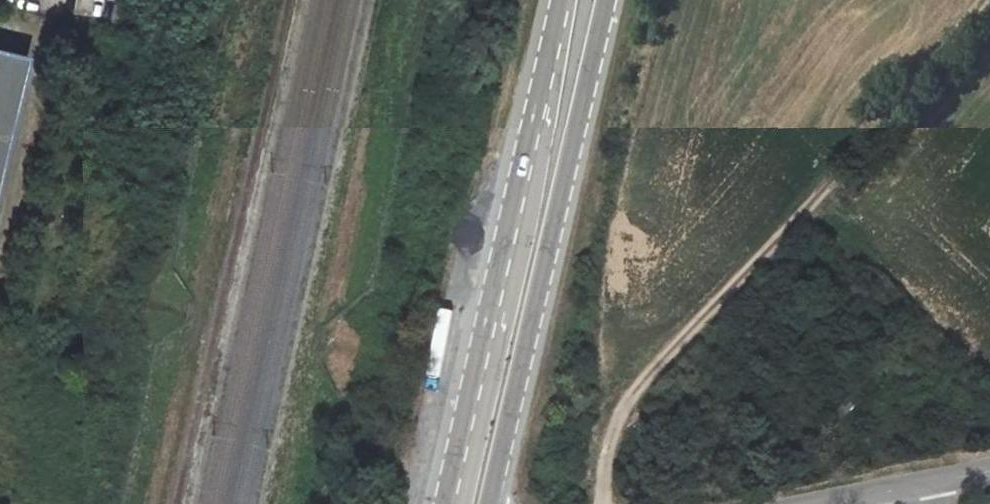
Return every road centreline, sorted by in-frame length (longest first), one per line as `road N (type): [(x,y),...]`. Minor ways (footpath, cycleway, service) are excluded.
road 1 (primary): [(489,503),(607,0)]
road 2 (primary): [(560,0),(443,503)]
road 3 (track): [(286,0),(175,503)]

